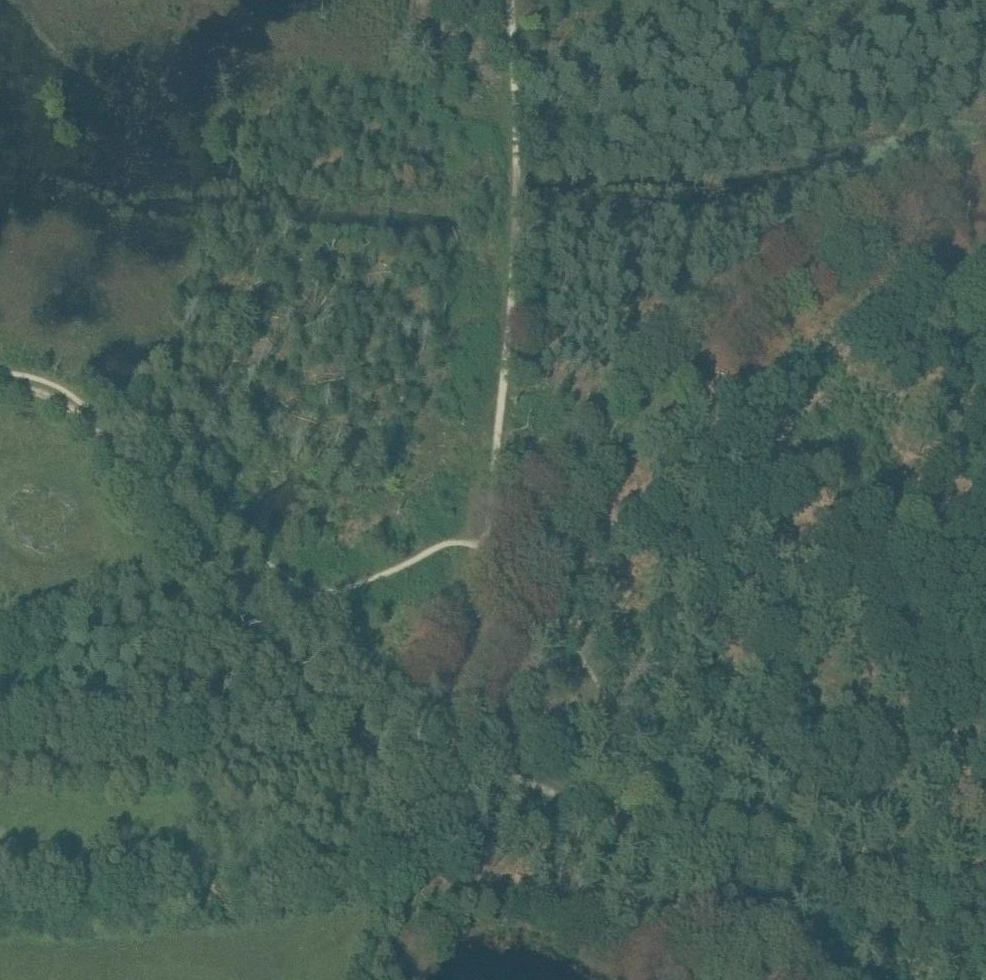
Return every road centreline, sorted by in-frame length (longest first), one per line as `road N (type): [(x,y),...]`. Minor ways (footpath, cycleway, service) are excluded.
road 1 (track): [(985,161),(790,271),(618,436),(502,601),(442,733)]
road 2 (track): [(985,930),(815,893),(653,839),(442,733)]
road 3 (track): [(442,733),(216,559),(77,416),(0,384)]

